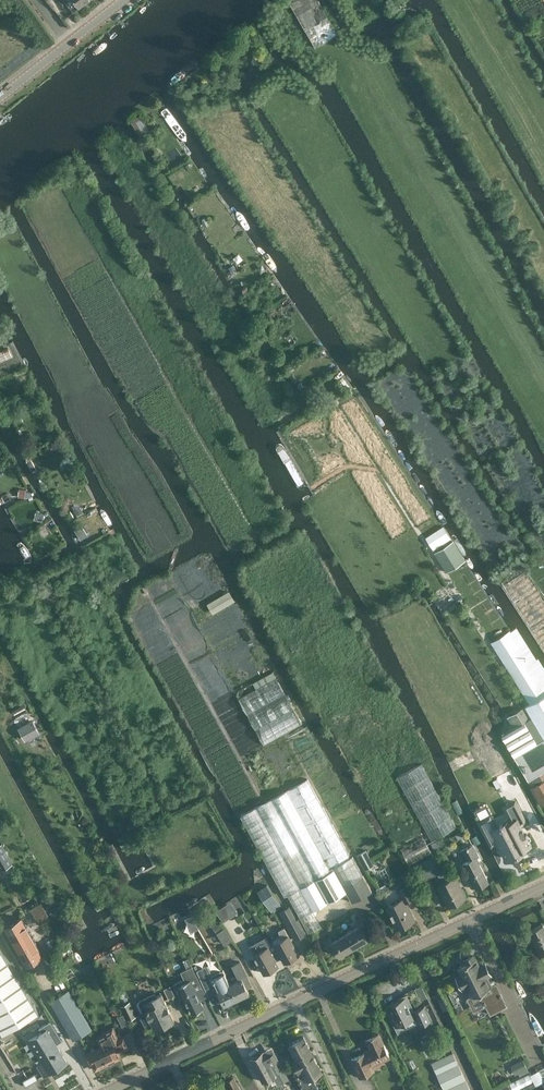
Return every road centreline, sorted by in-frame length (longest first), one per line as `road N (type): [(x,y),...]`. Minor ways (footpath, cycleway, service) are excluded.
road 1 (unclassified): [(110,1089),(543,886)]
road 2 (tertiary): [(0,97),(126,0)]

